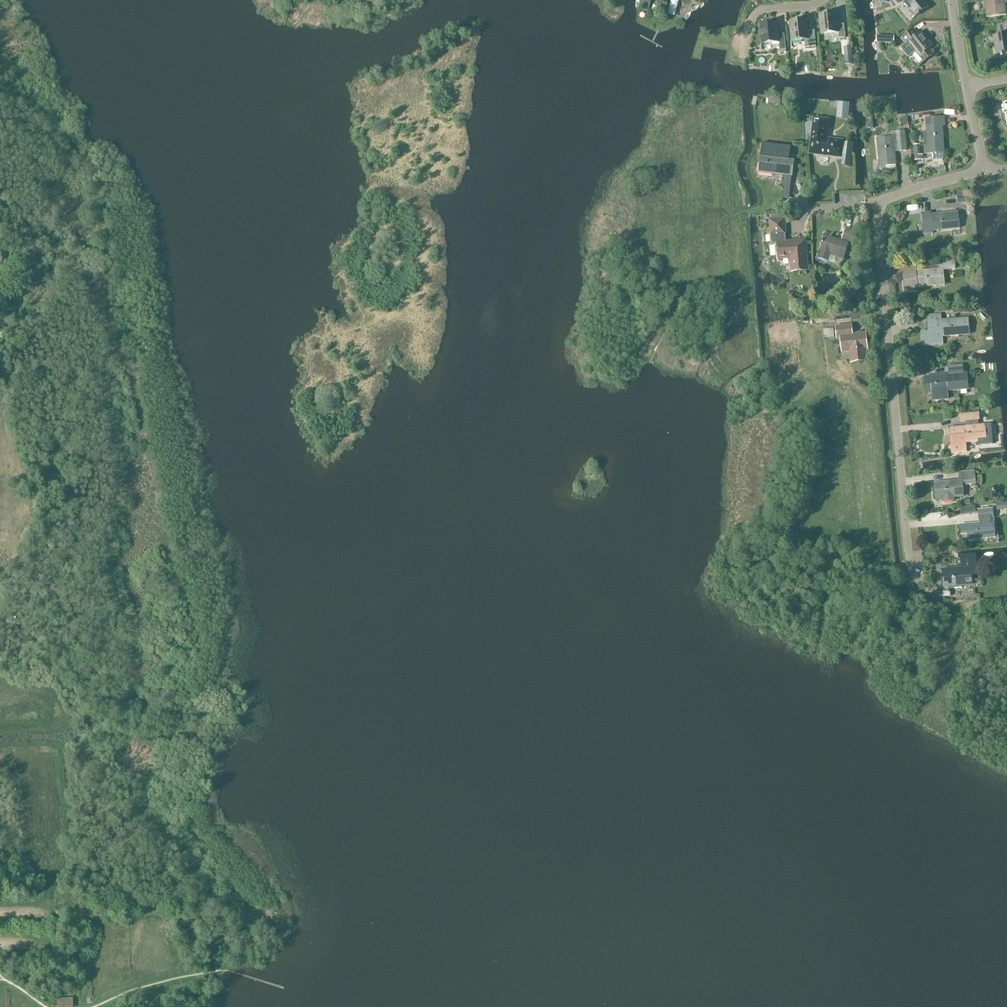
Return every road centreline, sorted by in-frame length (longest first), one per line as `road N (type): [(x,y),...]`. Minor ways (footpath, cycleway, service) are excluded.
road 1 (residential): [(911,570),(877,208),(983,172)]

